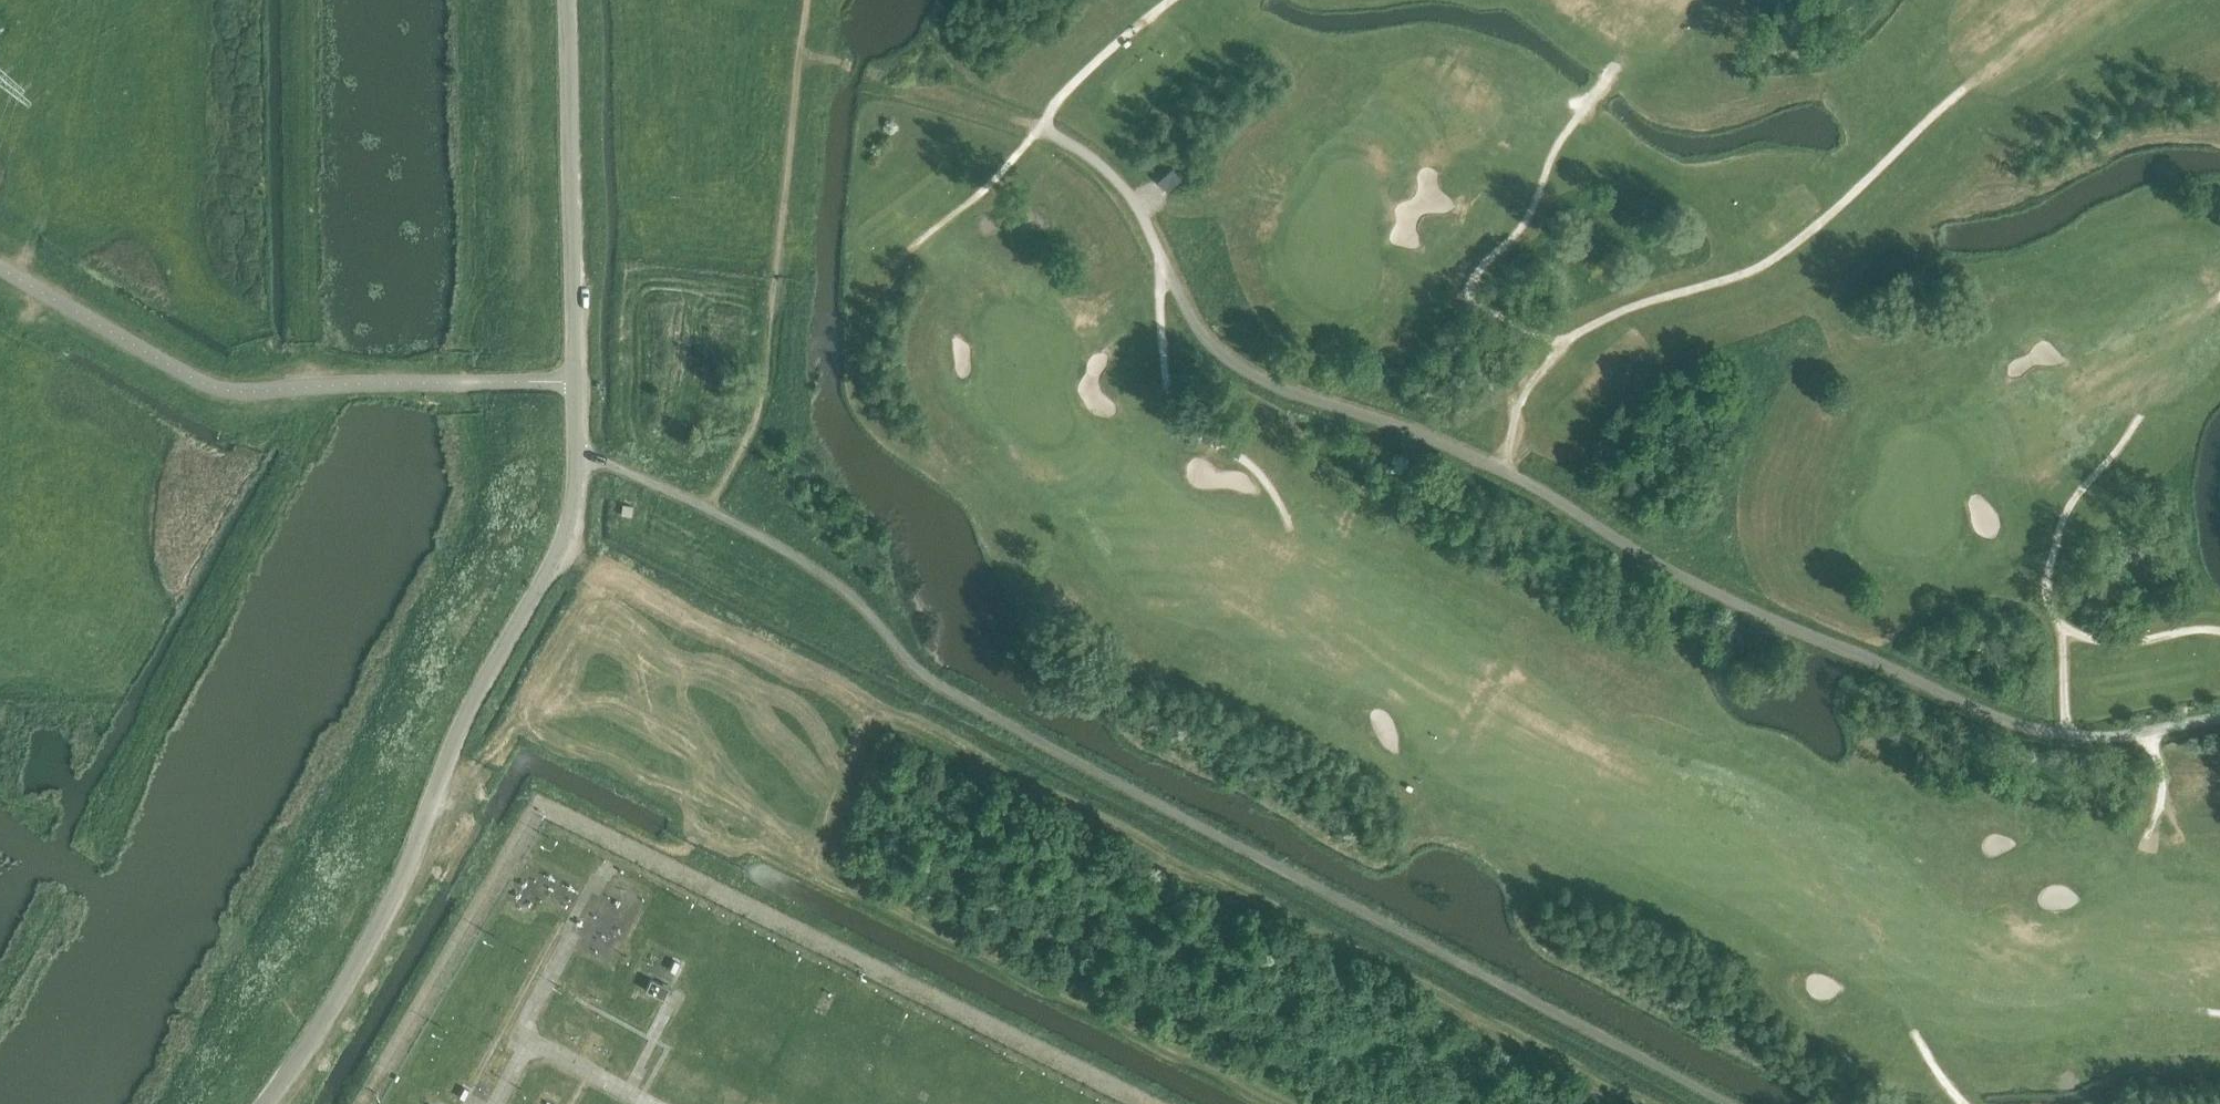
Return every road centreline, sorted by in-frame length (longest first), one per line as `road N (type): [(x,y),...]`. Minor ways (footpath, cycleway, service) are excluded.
road 1 (unclassified): [(261,1103),(354,975),(476,697),(574,533),(567,0)]
road 2 (track): [(964,746),(562,554)]

